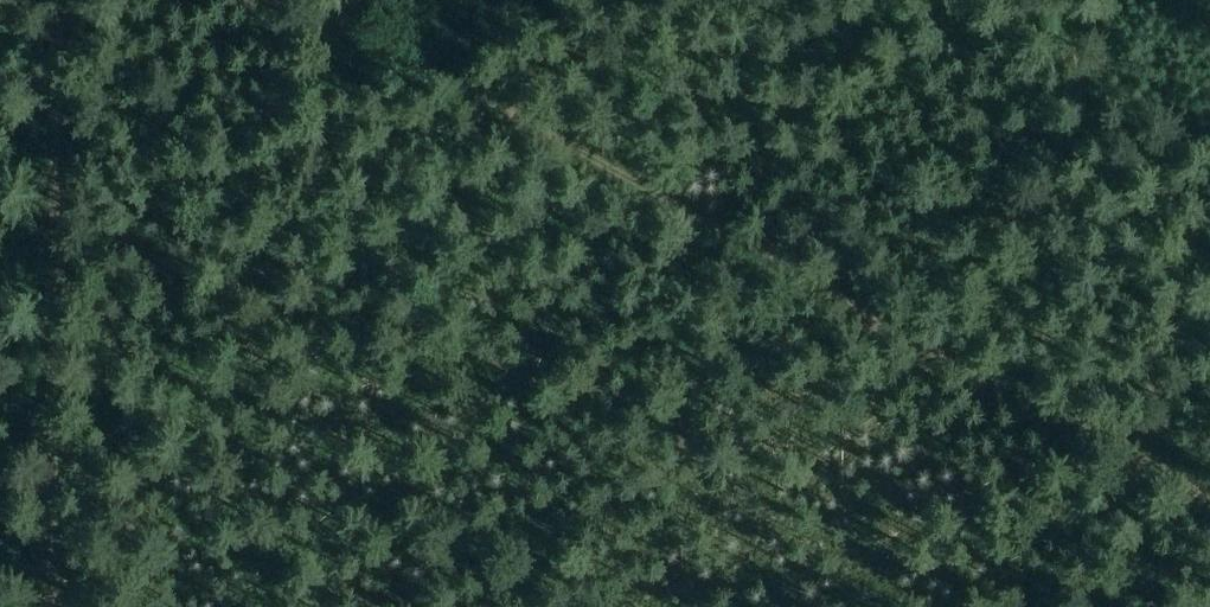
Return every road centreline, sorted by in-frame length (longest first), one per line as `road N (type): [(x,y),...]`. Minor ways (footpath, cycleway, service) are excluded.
road 1 (track): [(300,0),(848,296)]
road 2 (track): [(51,606),(59,0)]
road 3 (track): [(848,296),(1209,499)]

